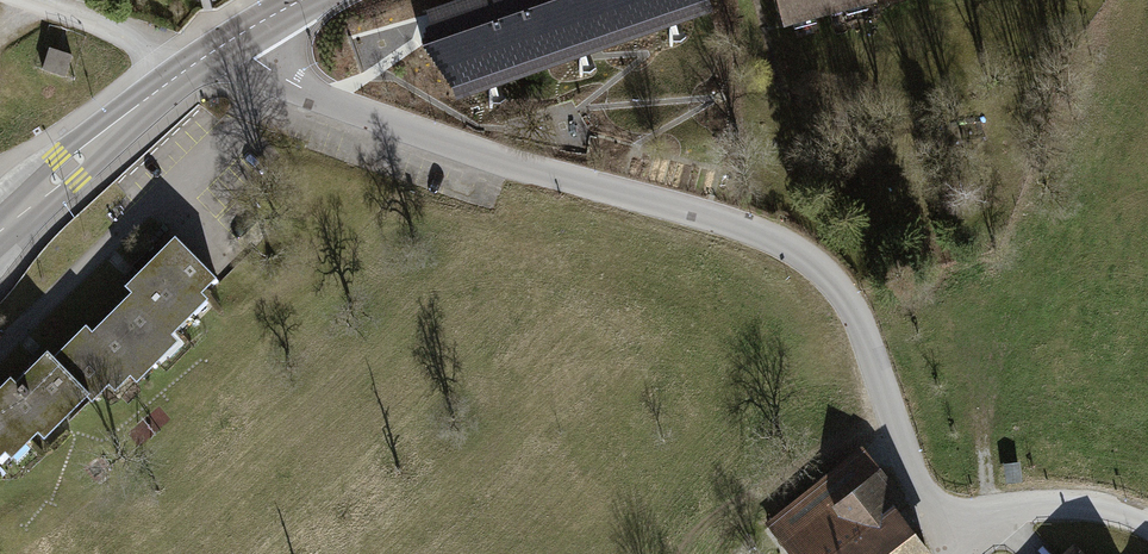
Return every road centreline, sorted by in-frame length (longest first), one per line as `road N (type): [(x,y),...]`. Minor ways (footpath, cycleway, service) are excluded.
road 1 (unclassified): [(237,36),(253,59),(312,94),(501,165),(741,229),(804,260),(841,294),(912,492),(929,512),(959,522),(1031,508),(1106,509),(1147,523)]
road 2 (secondary): [(237,36),(131,112),(0,232)]
road 3 (track): [(34,0),(164,53)]

